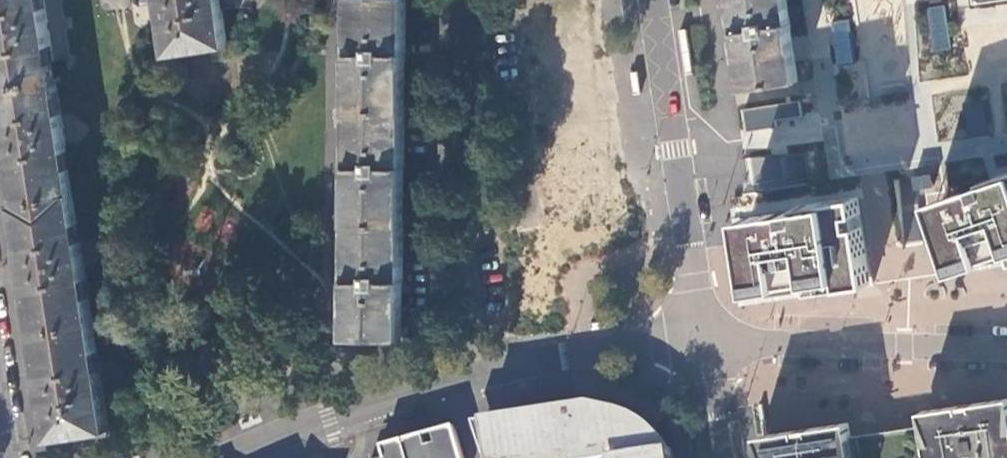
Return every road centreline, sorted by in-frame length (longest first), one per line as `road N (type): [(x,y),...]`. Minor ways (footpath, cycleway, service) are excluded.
road 1 (residential): [(475,371),(453,279),(468,0)]
road 2 (residential): [(702,333),(756,343),(1006,351)]
road 3 (secondary): [(687,232),(653,0)]
road 4 (residential): [(475,371),(702,333)]
road 5 (residential): [(223,457),(433,383)]

